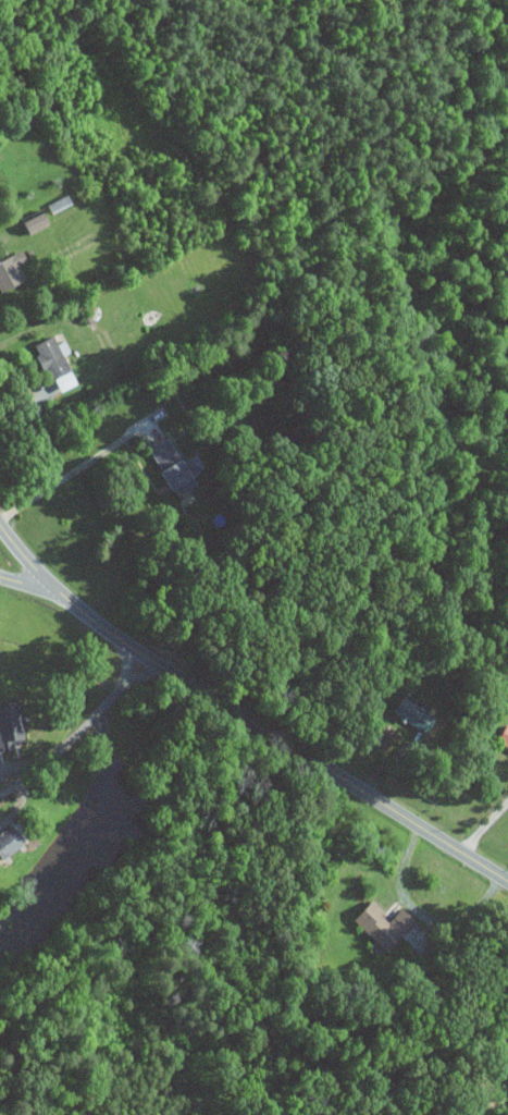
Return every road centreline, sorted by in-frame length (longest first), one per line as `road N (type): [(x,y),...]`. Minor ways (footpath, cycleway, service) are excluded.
road 1 (tertiary): [(507,883),(104,630),(32,567),(0,526)]

